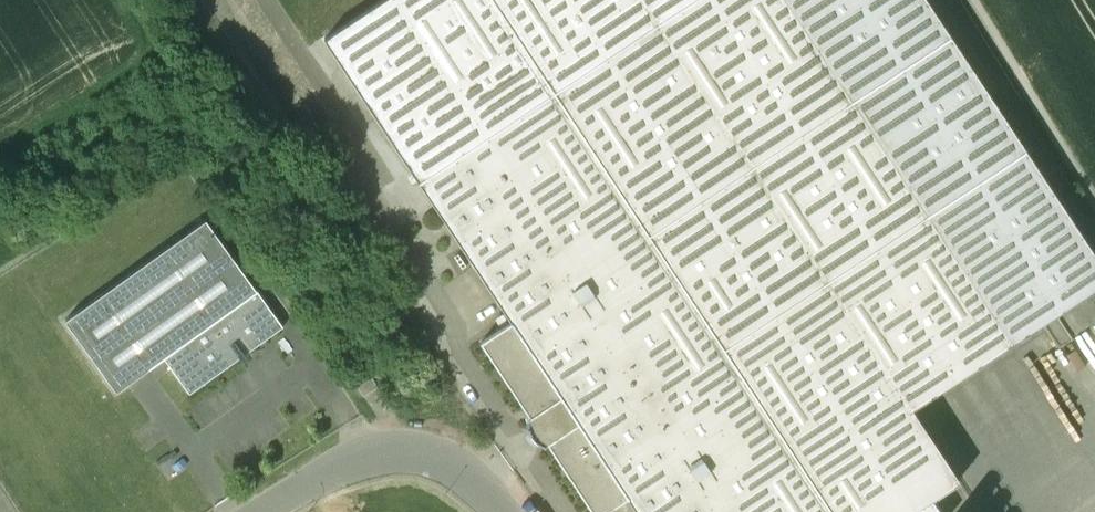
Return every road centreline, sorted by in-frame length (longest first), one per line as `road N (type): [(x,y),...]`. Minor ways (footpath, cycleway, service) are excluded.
road 1 (unclassified): [(504,511),(441,456),(384,450),(263,511)]
road 2 (track): [(973,0),(1094,204)]

